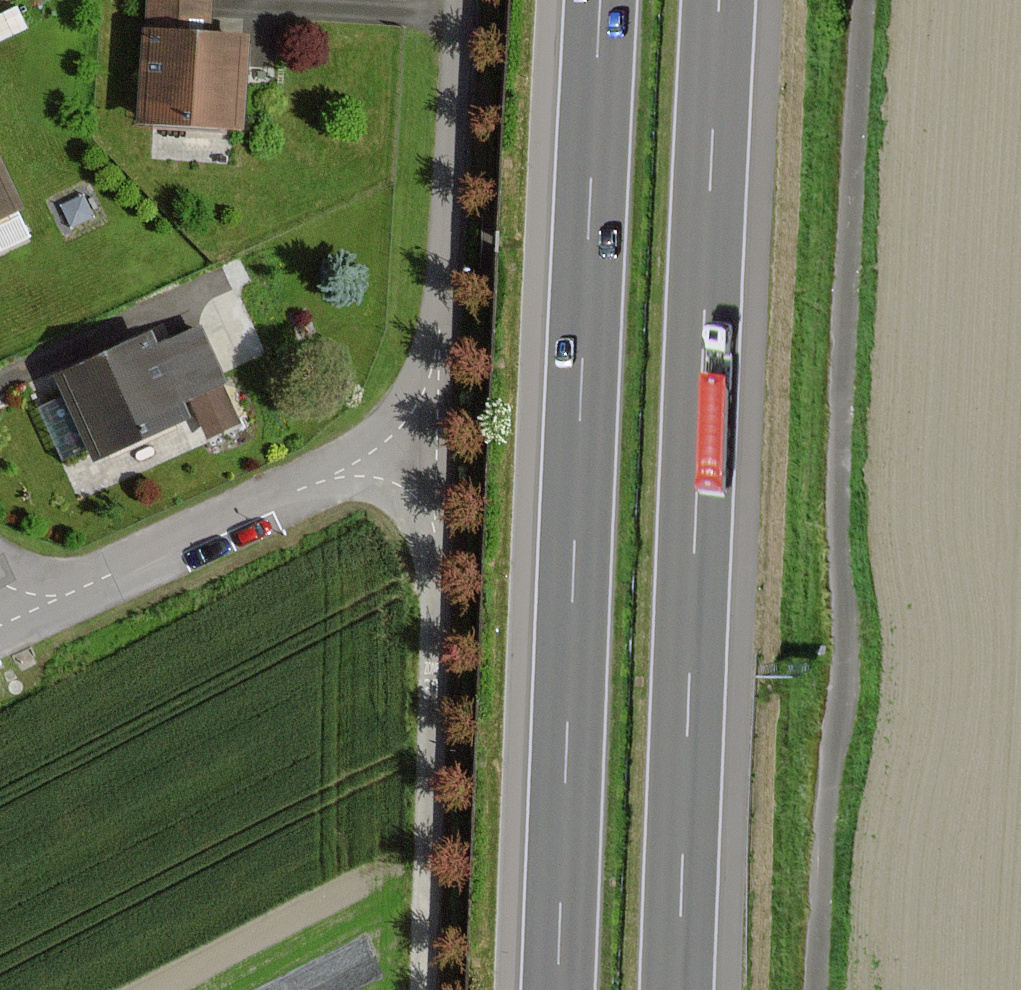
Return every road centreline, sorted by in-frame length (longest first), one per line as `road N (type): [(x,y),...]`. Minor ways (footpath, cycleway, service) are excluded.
road 1 (track): [(805,989),(810,854),(827,709),(820,473),(854,0)]
road 2 (motorway): [(598,0),(555,989)]
road 3 (motorway): [(673,989),(716,0)]
road 4 (unclassified): [(419,989),(435,422)]
road 5 (residential): [(0,617),(435,422)]
road 6 (residential): [(435,422),(457,0)]

